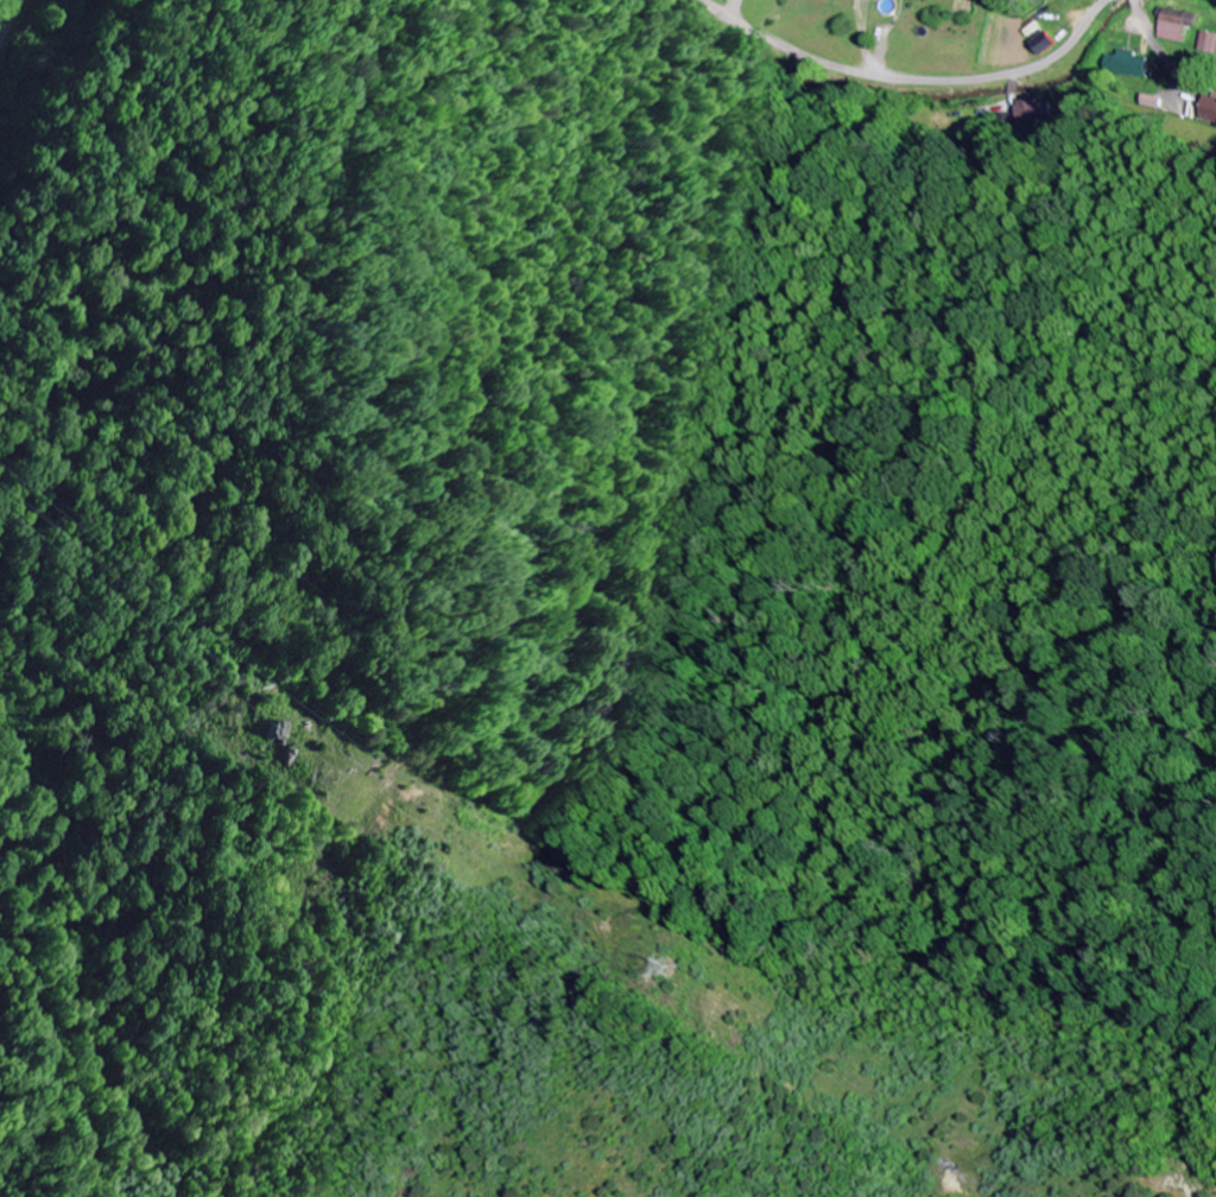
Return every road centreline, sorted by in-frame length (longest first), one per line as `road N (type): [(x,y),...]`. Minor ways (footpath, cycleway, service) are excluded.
road 1 (residential): [(1104,0),(1057,52),(988,77),(872,74),(772,39)]

